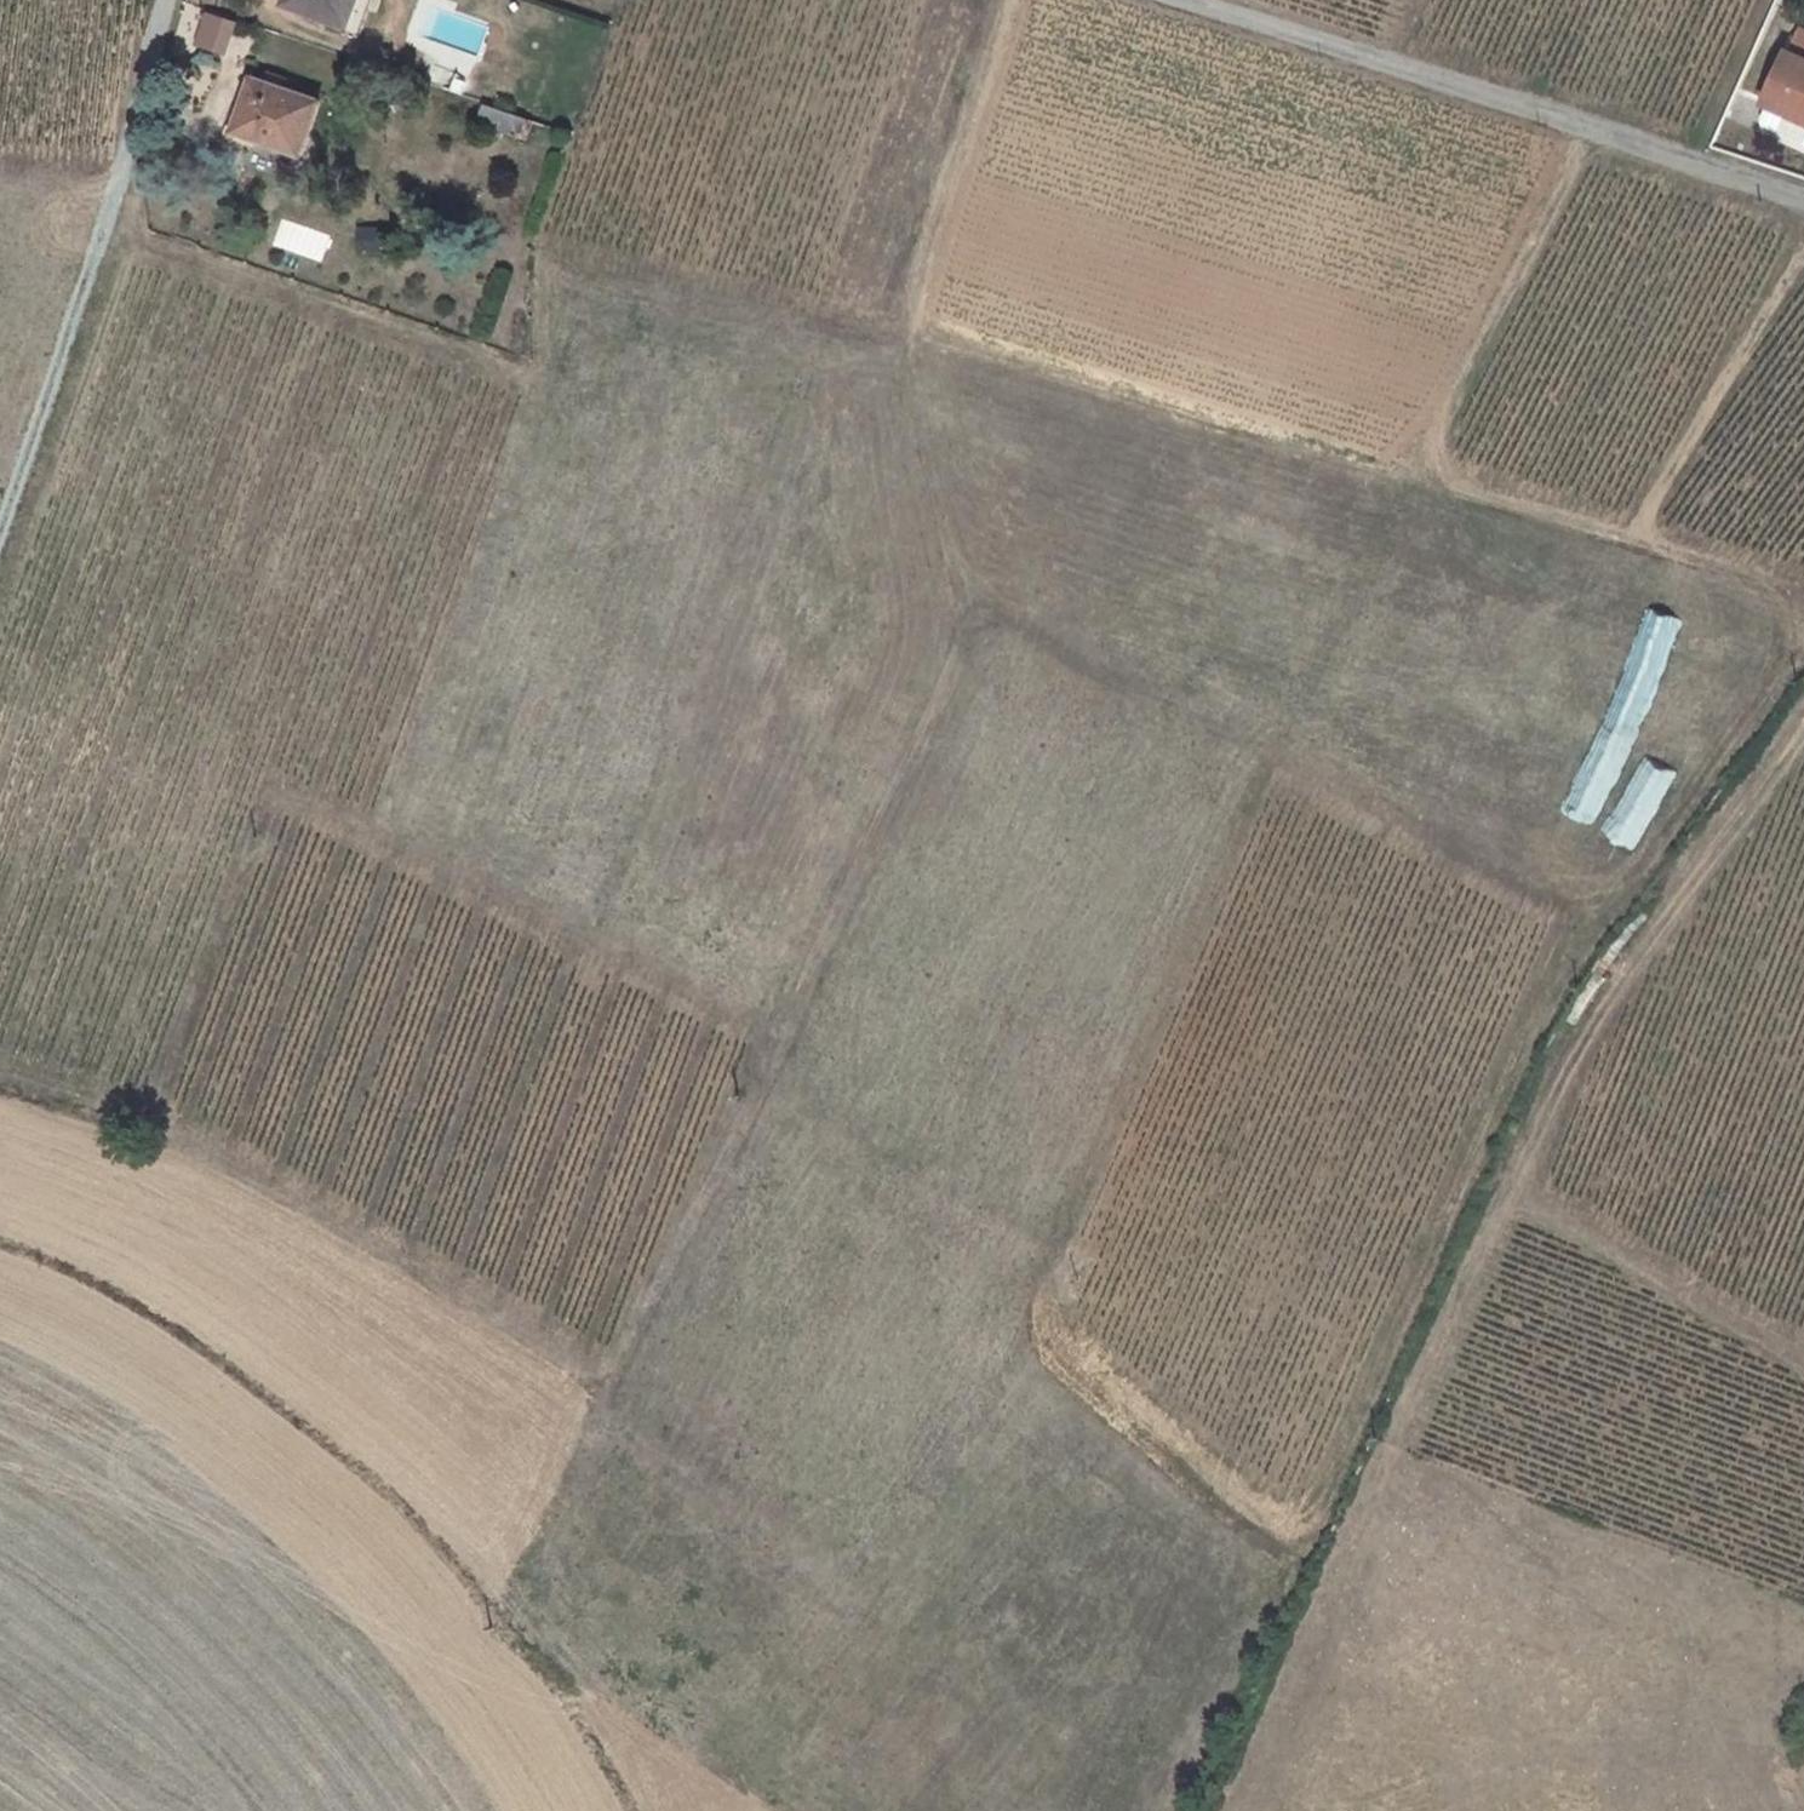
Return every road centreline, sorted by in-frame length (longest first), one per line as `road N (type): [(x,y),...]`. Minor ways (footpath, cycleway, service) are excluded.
road 1 (unclassified): [(1803,195),(1182,0)]
road 2 (track): [(166,11),(0,530)]

